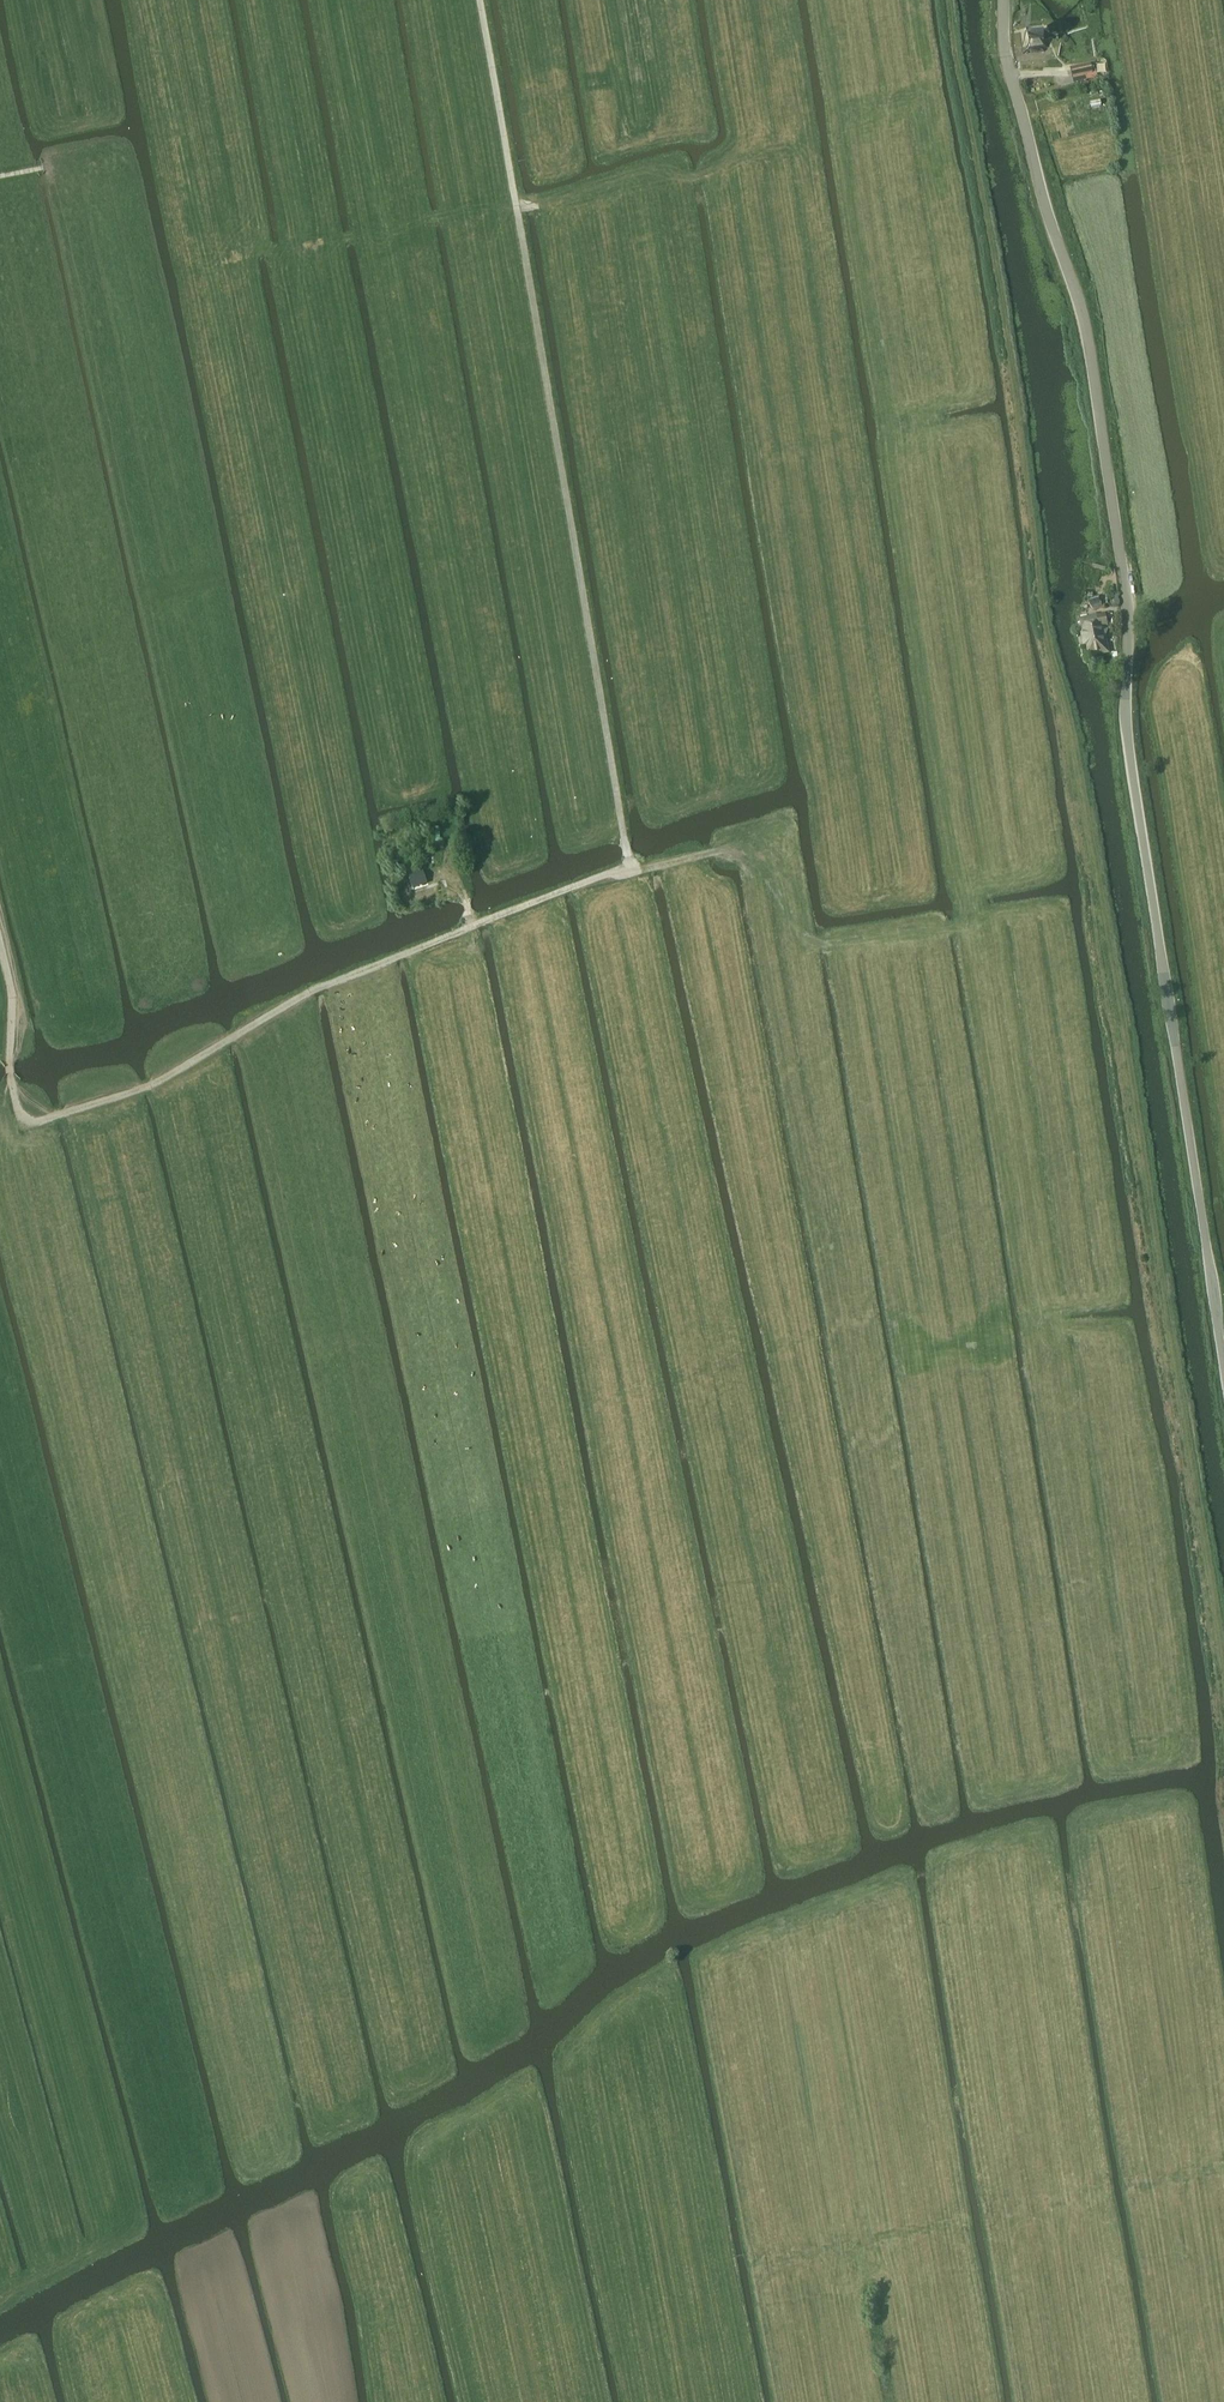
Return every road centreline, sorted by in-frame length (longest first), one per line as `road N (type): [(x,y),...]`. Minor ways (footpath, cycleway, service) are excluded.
road 1 (tertiary): [(1223,1375),(1127,738),(1127,608),(1085,334),(1004,60),(1003,0)]
road 2 (track): [(630,866),(481,0)]

